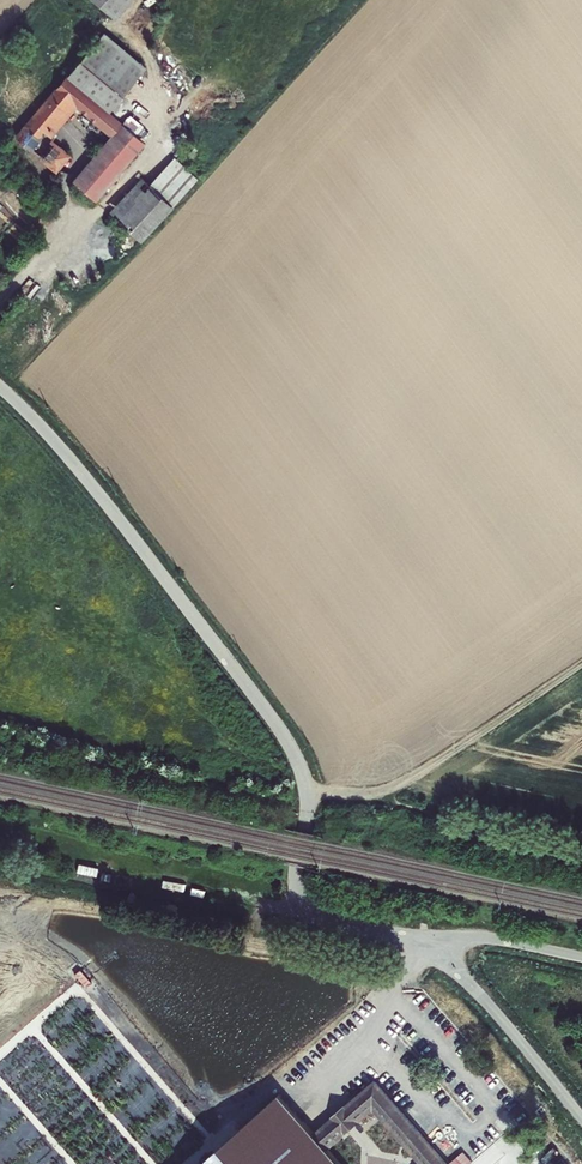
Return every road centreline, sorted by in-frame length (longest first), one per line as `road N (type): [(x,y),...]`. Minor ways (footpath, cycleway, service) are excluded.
road 1 (unclassified): [(0,387),(95,489),(289,743),(308,796),(296,878),(307,905),(332,923),(436,938)]
road 2 (track): [(308,796),(357,797),(419,776),(581,661)]
road 3 (unclassified): [(436,938),(581,1119)]
road 4 (track): [(581,855),(357,797)]
road 5 (unclassified): [(436,938),(581,959)]

